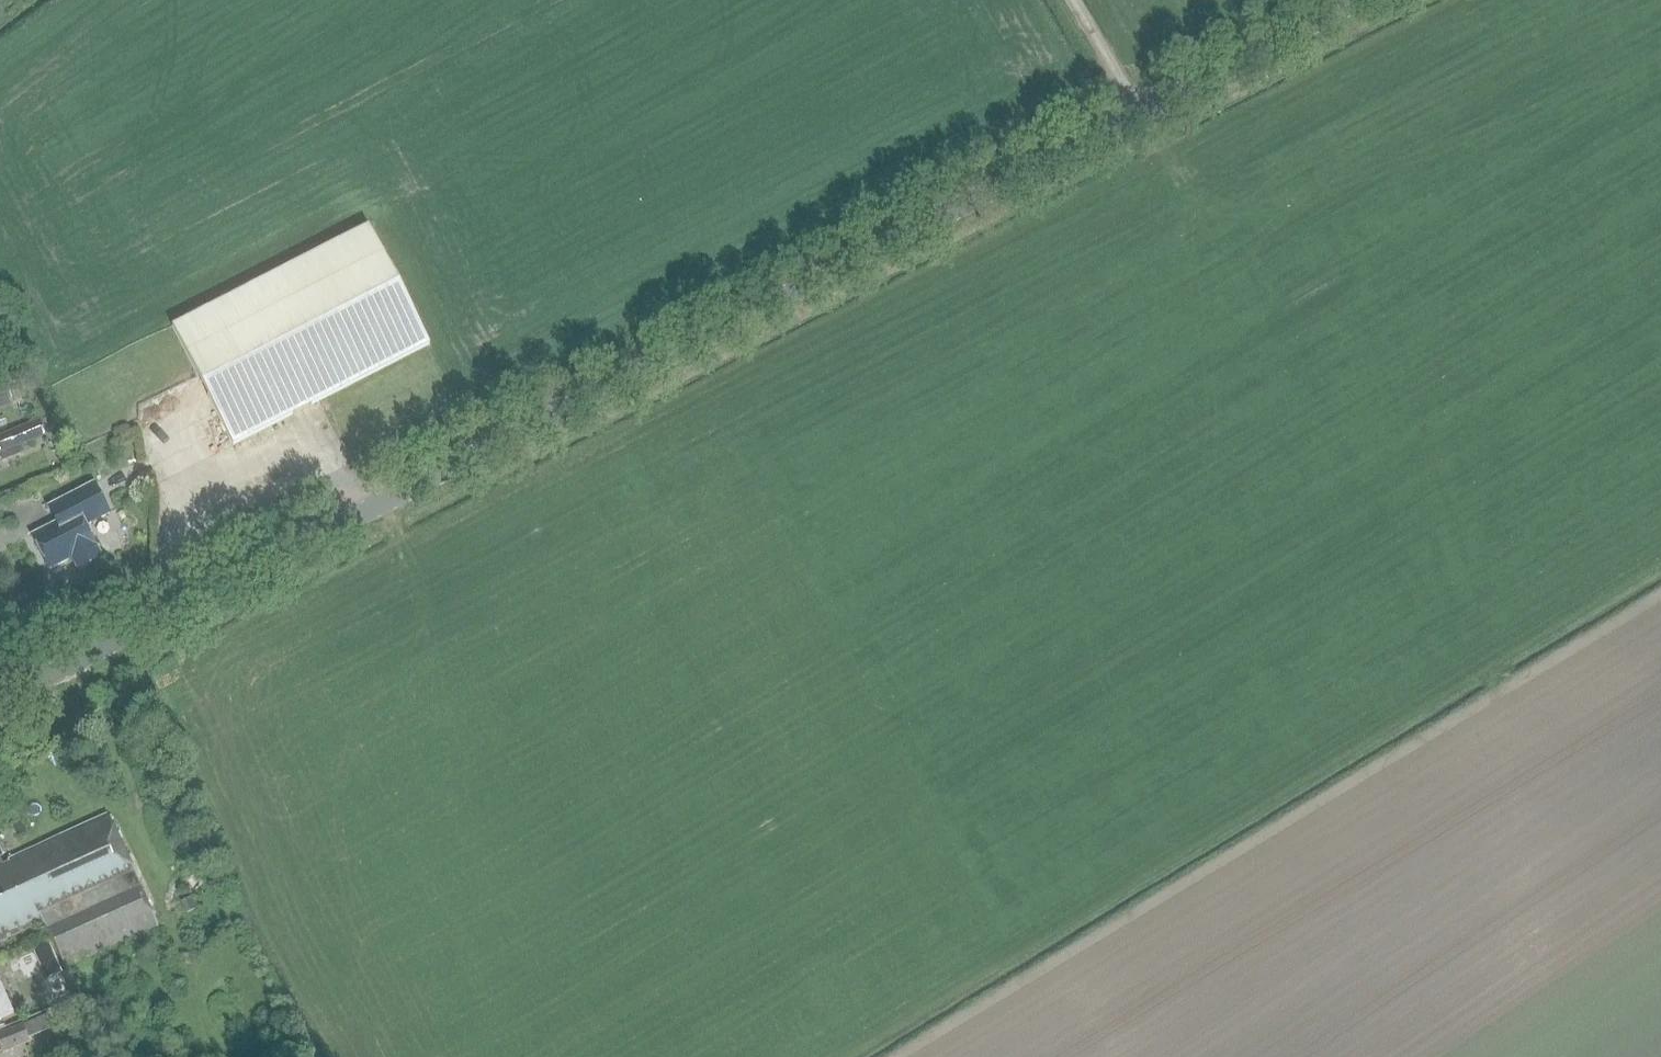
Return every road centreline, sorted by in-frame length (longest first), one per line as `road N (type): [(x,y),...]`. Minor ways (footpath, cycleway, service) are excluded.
road 1 (tertiary): [(0,703),(1358,0)]

